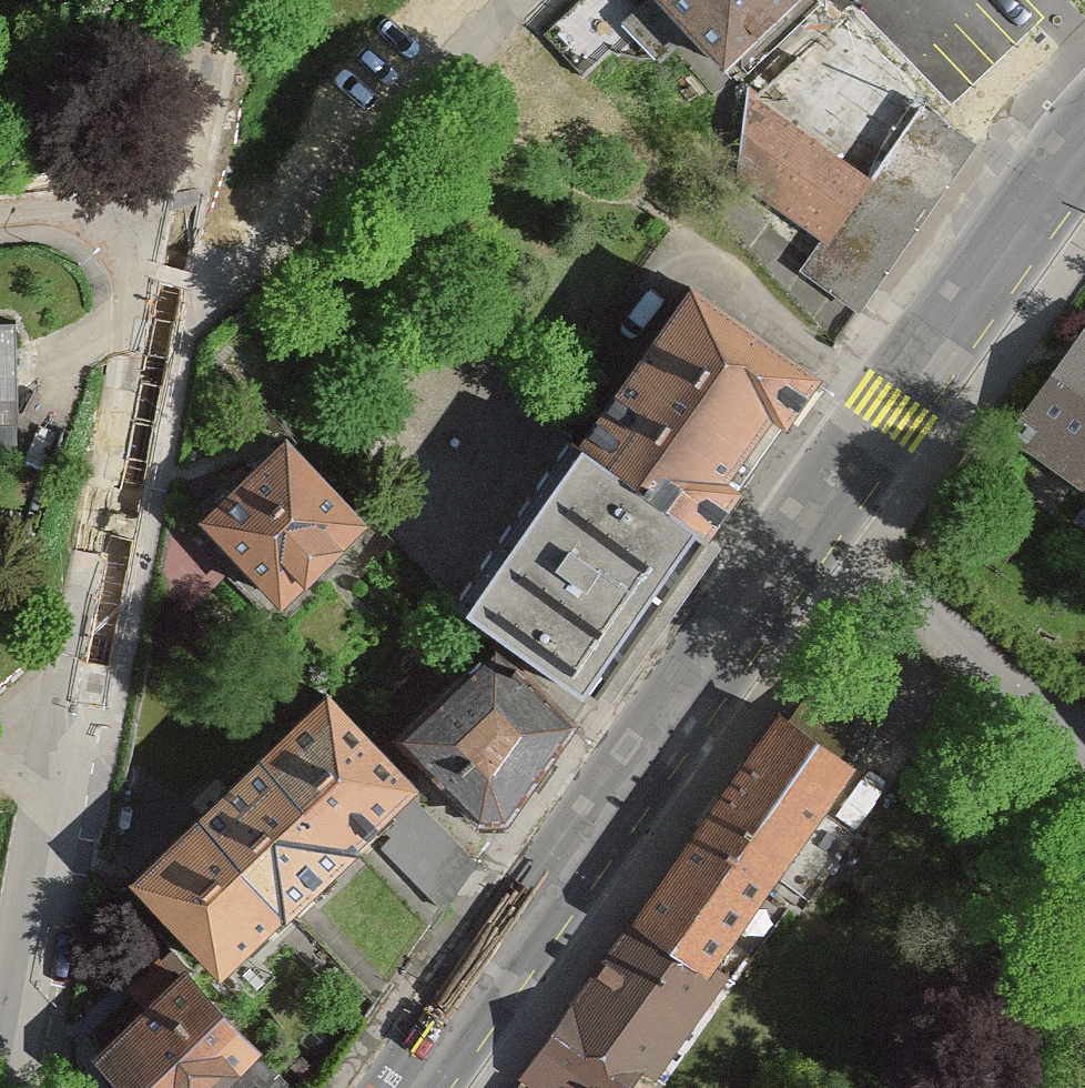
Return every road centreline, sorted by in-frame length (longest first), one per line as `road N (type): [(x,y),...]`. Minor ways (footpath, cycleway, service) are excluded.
road 1 (secondary): [(404,1087),(1084,132)]
road 2 (residential): [(142,329),(509,0)]
road 3 (residential): [(63,666),(0,1084)]
road 4 (residential): [(142,329),(63,666)]
road 5 (residential): [(212,0),(172,198)]
road 6 (residential): [(0,211),(172,198)]
road 7 (residential): [(172,198),(142,329)]

